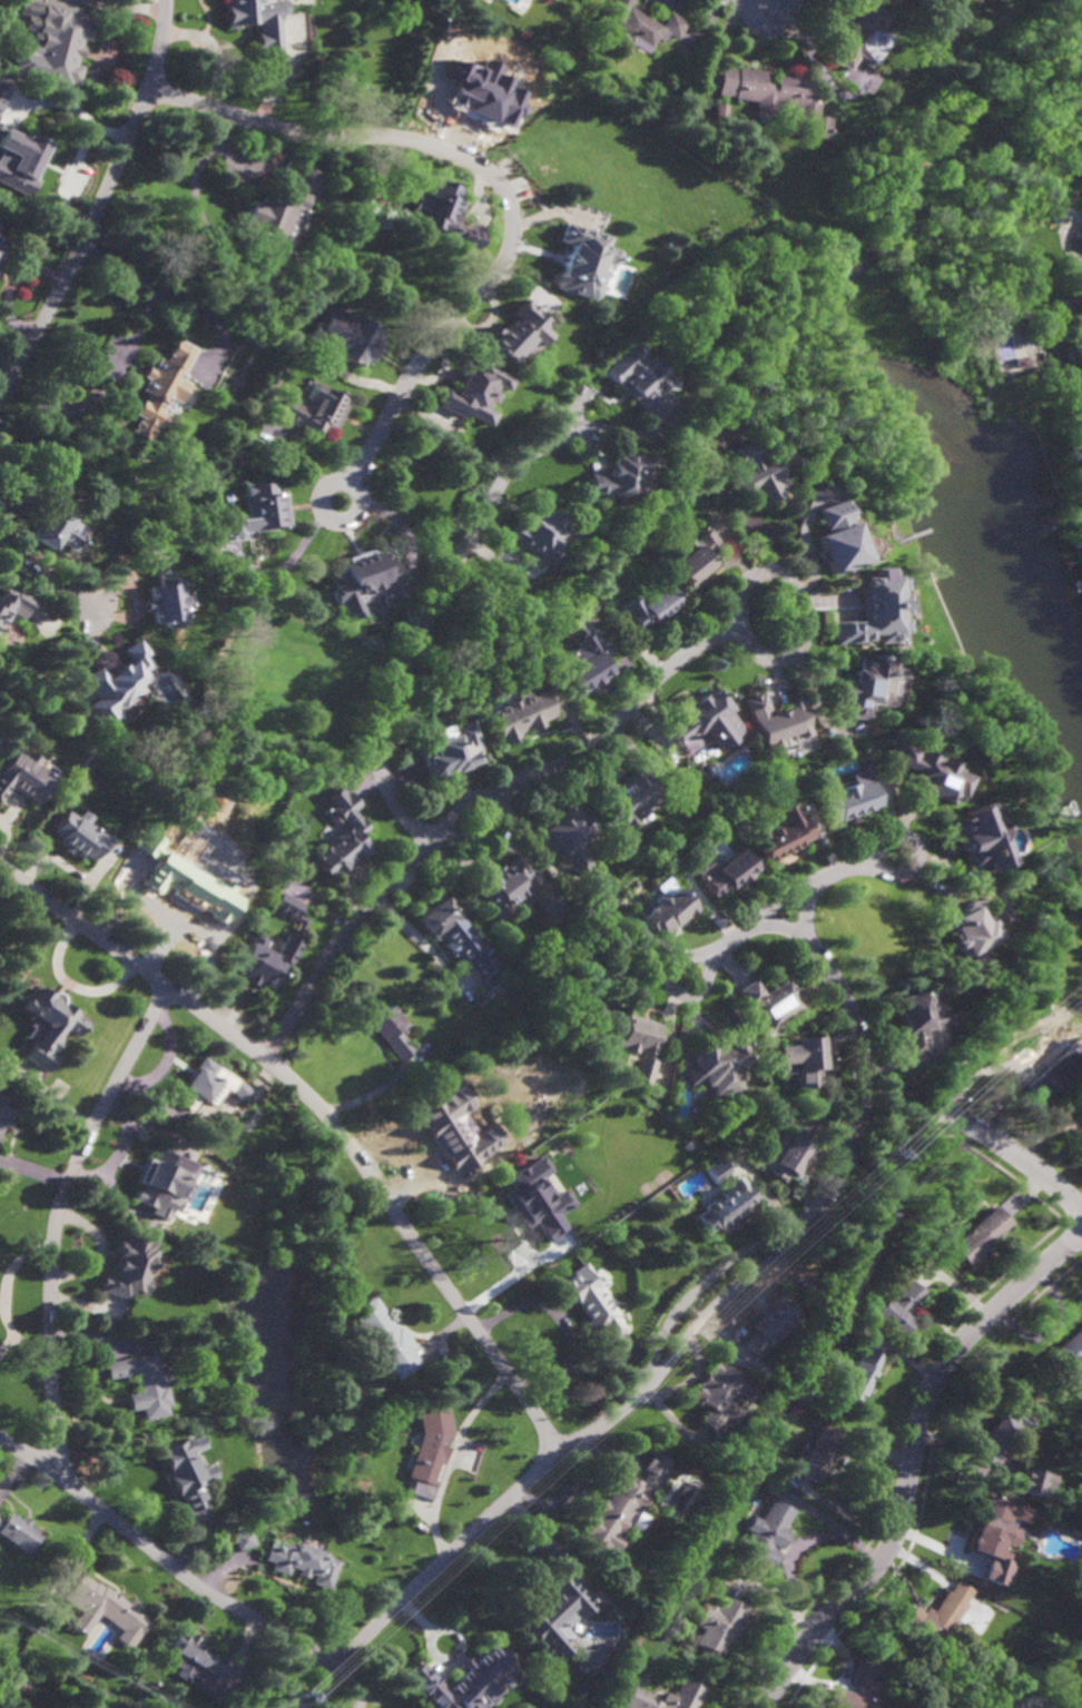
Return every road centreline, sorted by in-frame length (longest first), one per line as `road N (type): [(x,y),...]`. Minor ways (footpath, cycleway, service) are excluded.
road 1 (residential): [(0,866),(264,1057),(324,1113),(560,1452)]
road 2 (residential): [(153,87),(307,136),(423,144),(485,168),(506,189),(515,225),(510,258),(440,336),(351,483)]
road 3 (residential): [(1081,1231),(952,1356),(917,1431),(892,1547),(800,1648),(763,1707)]
road 4 (residential): [(510,791),(588,753),(656,681),(727,632),(740,628),(763,658),(797,651),(805,639),(800,595),(780,574),(758,574),(740,596),(740,628)]
road 5 (residential): [(167,985),(96,1123),(57,1223),(49,1346),(65,1480)]
road 6 (residential): [(432,845),(385,787),(375,734),(383,697),(506,474),(576,431)]
road 7 (residential): [(168,0),(140,119),(82,246),(0,392)]
road 8 (residential): [(0,1439),(65,1480),(179,1573),(336,1662)]
road 9 (residential): [(790,1235),(813,1221),(842,1181),(864,1125),(859,1036),(807,936),(810,887)]
road 10 (residential): [(560,1452),(336,1662),(305,1707)]
road 11 (residential): [(264,1057),(356,918),(436,842)]
road 12 (residential): [(790,1235),(726,1266),(687,1302),(651,1379)]
road 13 (residential): [(651,1379),(701,1317),(790,1235)]
road 14 (residential): [(714,957),(781,904),(870,862)]
road 15 (residential): [(1081,1209),(1027,1162),(943,1108)]
road 16 (residential): [(0,550),(110,621)]
road 17 (residential): [(870,862),(907,871),(921,850),(896,838),(870,862)]
road 18 (residential): [(714,957),(676,964),(673,989),(700,989),(714,957)]
road 19 (residential): [(361,511),(351,483),(337,481),(323,493),(321,506),(333,521),(361,511)]

